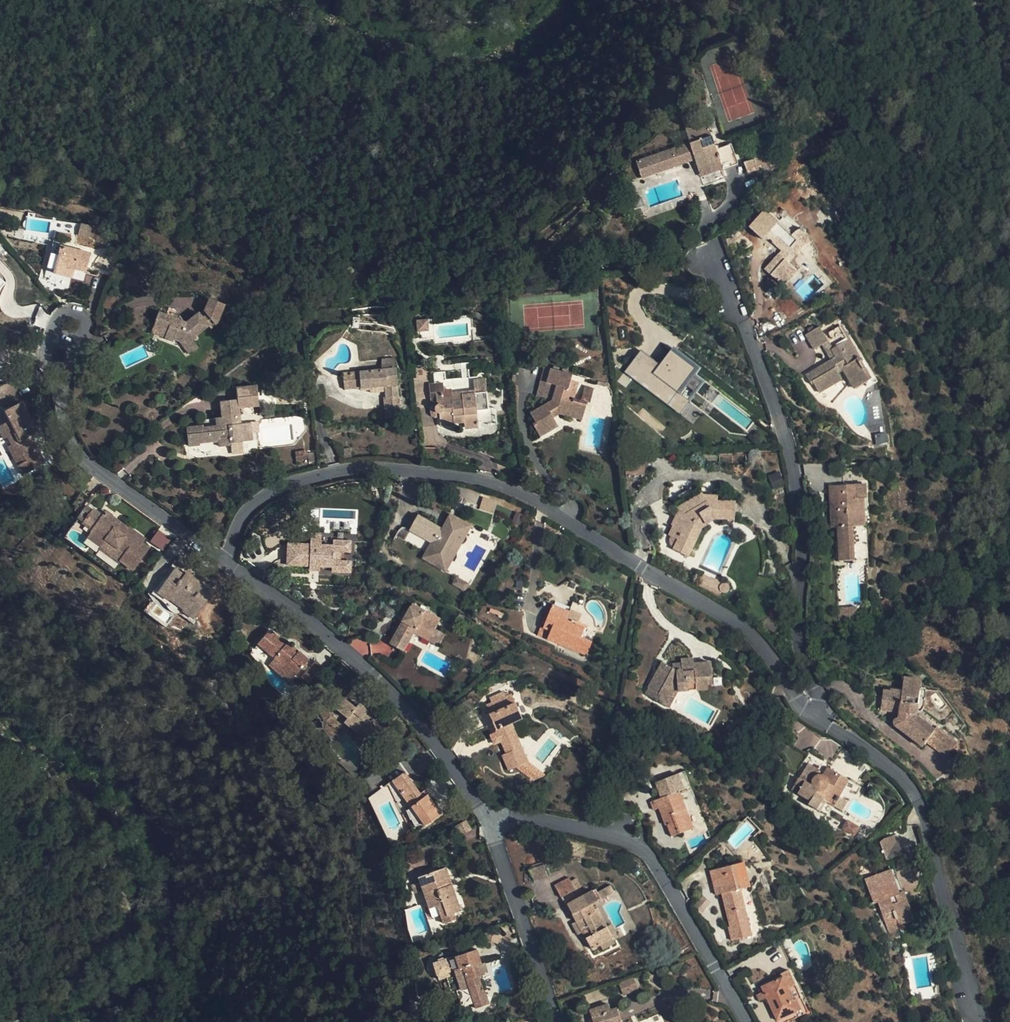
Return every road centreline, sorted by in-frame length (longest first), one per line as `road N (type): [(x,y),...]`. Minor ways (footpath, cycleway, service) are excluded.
road 1 (residential): [(225,560),(241,519),(265,496),(363,469),(466,478),(543,507),(743,626),(800,701),(833,727)]
road 2 (residential): [(720,253),(787,445),(803,533),(802,656),(833,727)]
road 3 (residential): [(493,825),(421,727),(344,652),(225,560)]
road 4 (residential): [(493,825),(519,821),(635,845),(653,861),(747,1021)]
road 5 (residential): [(833,727),(899,774),(918,800),(981,1021)]
road 6 (residential): [(225,560),(78,454),(62,385),(68,334)]
road 7 (residential): [(556,1021),(493,825)]

